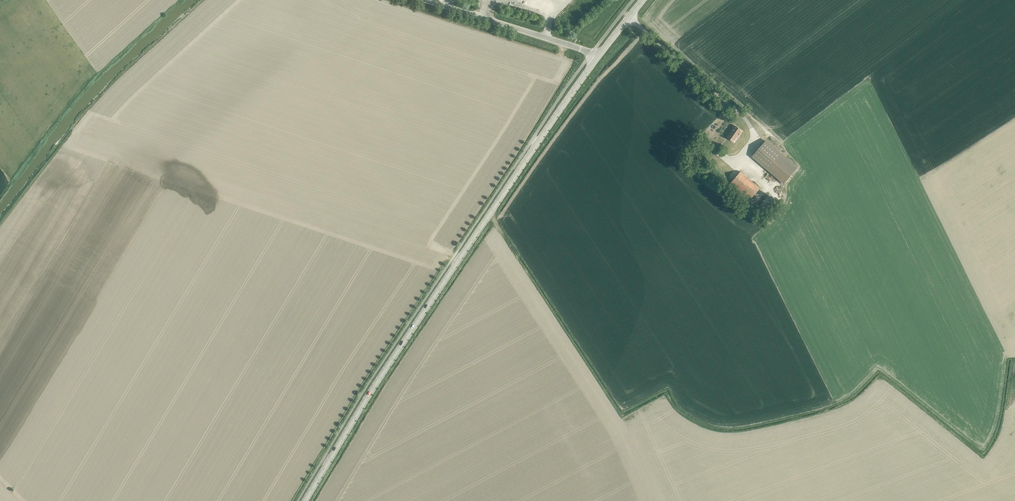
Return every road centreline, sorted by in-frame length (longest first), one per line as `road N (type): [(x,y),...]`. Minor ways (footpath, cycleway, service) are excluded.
road 1 (secondary): [(305,500),(597,58)]
road 2 (unclassified): [(597,58),(426,0)]

